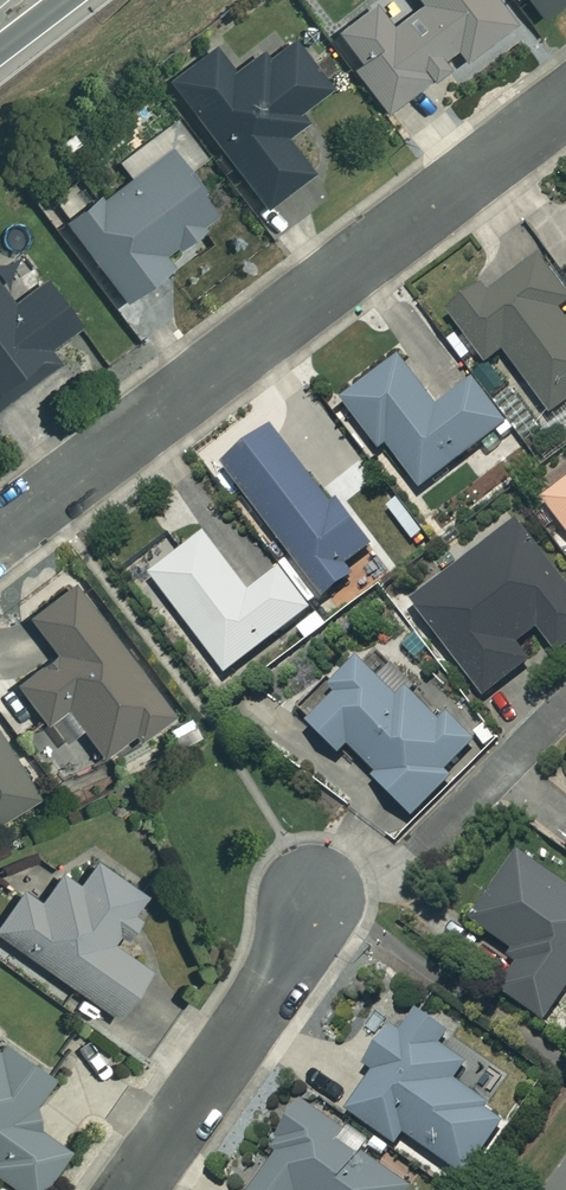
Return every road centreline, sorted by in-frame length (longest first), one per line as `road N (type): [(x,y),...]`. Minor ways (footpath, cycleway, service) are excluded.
road 1 (residential): [(565,103),(0,529)]
road 2 (residential): [(129,1189),(271,988),(319,892)]

